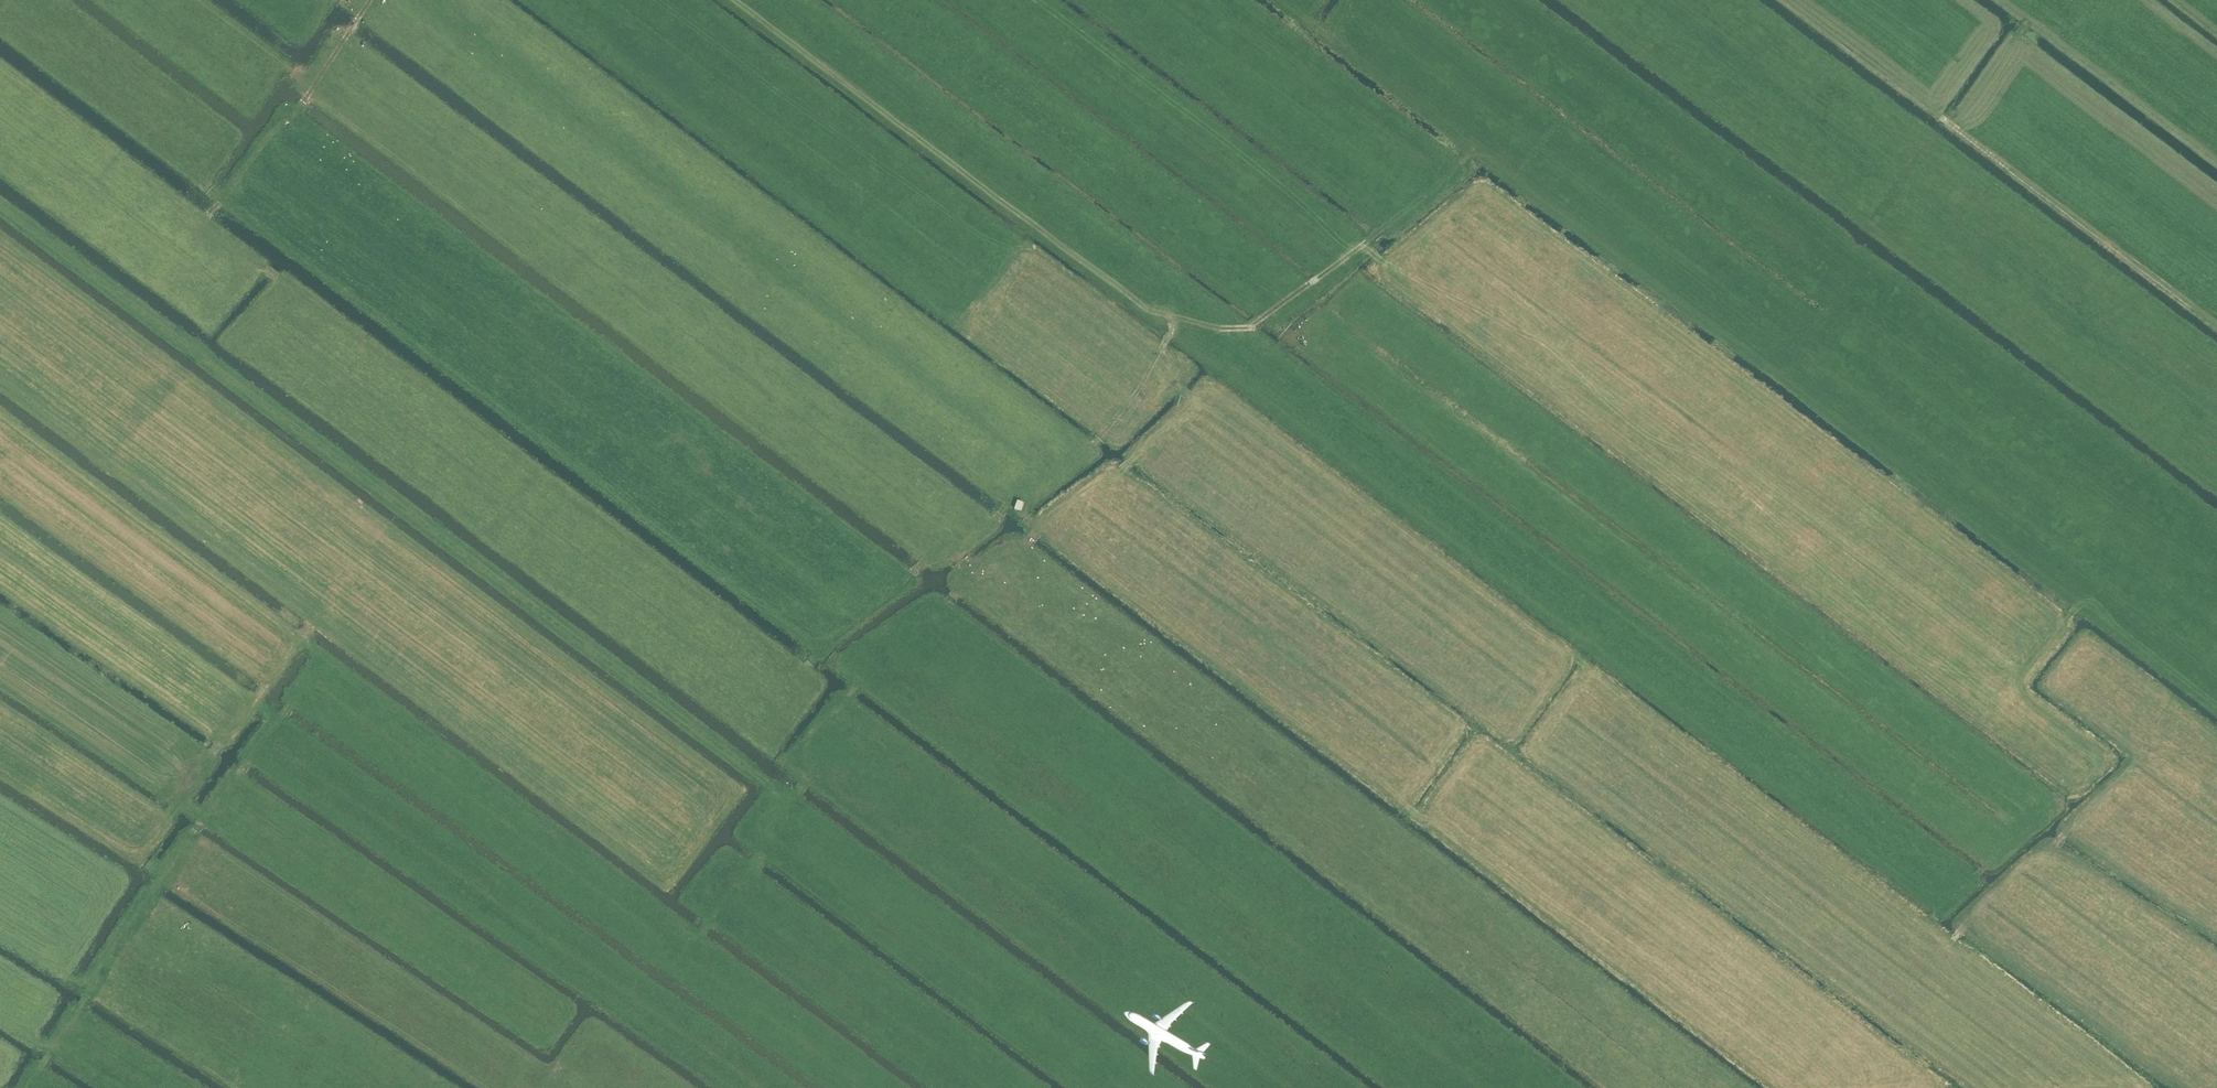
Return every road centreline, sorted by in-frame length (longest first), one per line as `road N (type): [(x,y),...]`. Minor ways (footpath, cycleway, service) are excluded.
road 1 (track): [(772,789),(0,204)]
road 2 (track): [(737,0),(1148,310),(1249,328),(1366,243)]
road 3 (track): [(2216,320),(1792,0)]
road 4 (track): [(373,0),(302,118),(209,227)]
road 5 (track): [(1173,318),(1138,392),(1093,448)]

